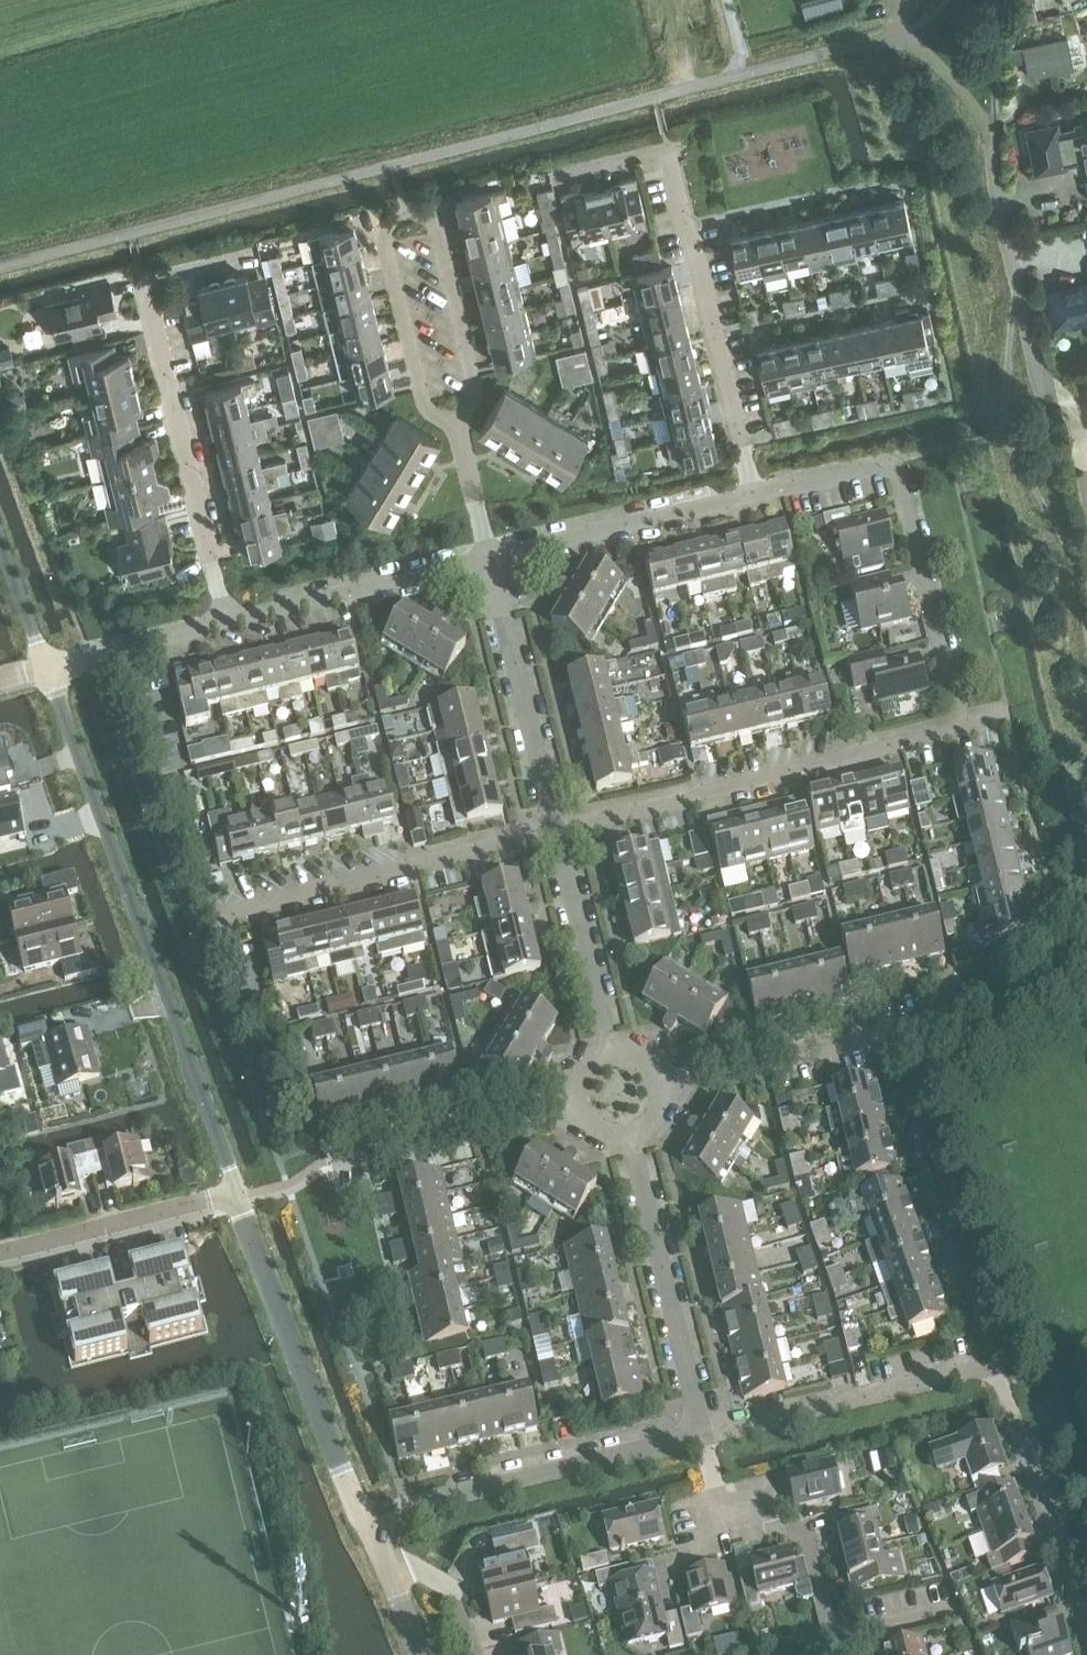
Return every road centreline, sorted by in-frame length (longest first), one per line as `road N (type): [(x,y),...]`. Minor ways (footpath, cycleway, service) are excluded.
road 1 (unclassified): [(0,265),(901,36),(988,110),(1047,404)]
road 2 (unclassified): [(235,1193),(47,667)]
road 3 (residential): [(754,494),(668,147),(566,173)]
road 4 (residential): [(459,429),(421,406),(383,246),(405,212),(439,228),(479,394)]
road 5 (residential): [(251,1012),(222,912),(556,825)]
road 6 (residential): [(754,494),(895,460),(965,728)]
road 7 (residential): [(556,825),(965,728)]
road 8 (residential): [(359,1521),(703,1432)]
road 9 (residential): [(226,622),(143,279)]
road 10 (unclassified): [(359,1521),(235,1193)]
road 11 (residential): [(630,1142),(703,1432)]
road 12 (residential): [(703,1432),(994,1365)]
road 13 (residential): [(1086,1634),(994,1365)]
road 14 (residential): [(665,1082),(939,1020)]
road 15 (residential): [(556,825),(491,556)]
road 16 (residential): [(226,622),(491,556)]
road 17 (residential): [(491,556),(754,494)]
road 18 (residential): [(335,1161),(576,1106)]
road 19 (residential): [(0,1253),(235,1193)]
road 20 (residential): [(610,1052),(556,825)]
road 21 (residential): [(853,1635),(827,1621),(806,1538),(721,1500)]
road 22 (residential): [(482,1654),(464,1596),(359,1521)]
road 23 (residential): [(47,667),(226,622)]
road 24 (unclassified): [(413,1654),(359,1521)]
road 25 (unclassified): [(47,667),(0,542)]
road 26 (residential): [(491,556),(459,429)]

